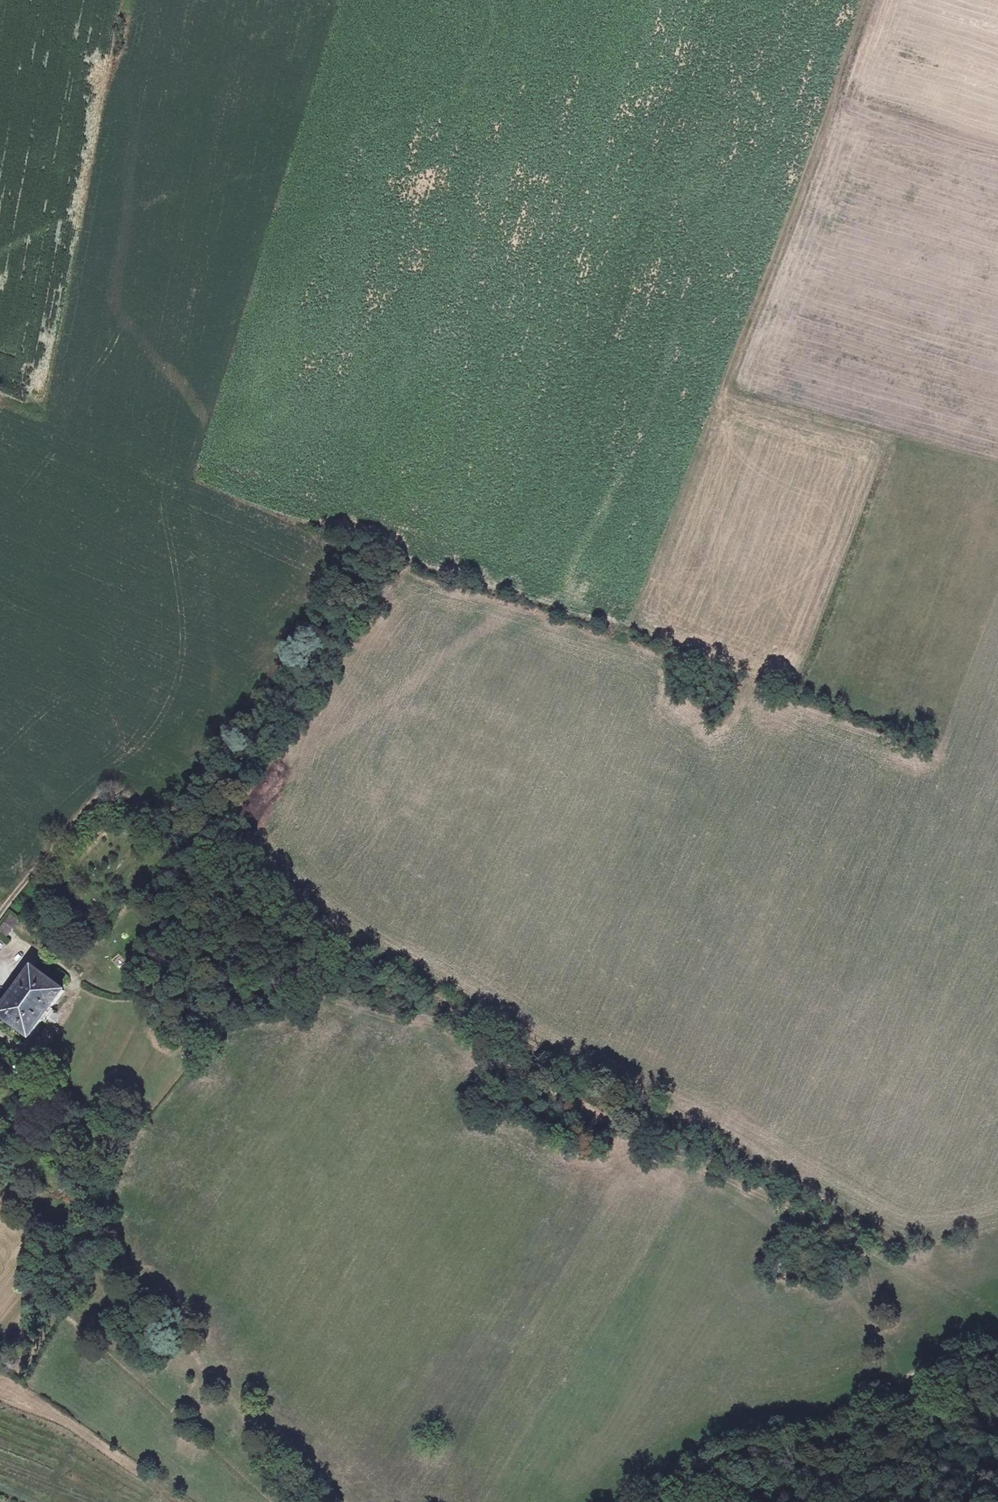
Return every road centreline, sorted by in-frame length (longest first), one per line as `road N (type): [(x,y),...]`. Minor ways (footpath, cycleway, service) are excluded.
road 1 (track): [(0,915),(98,798)]

